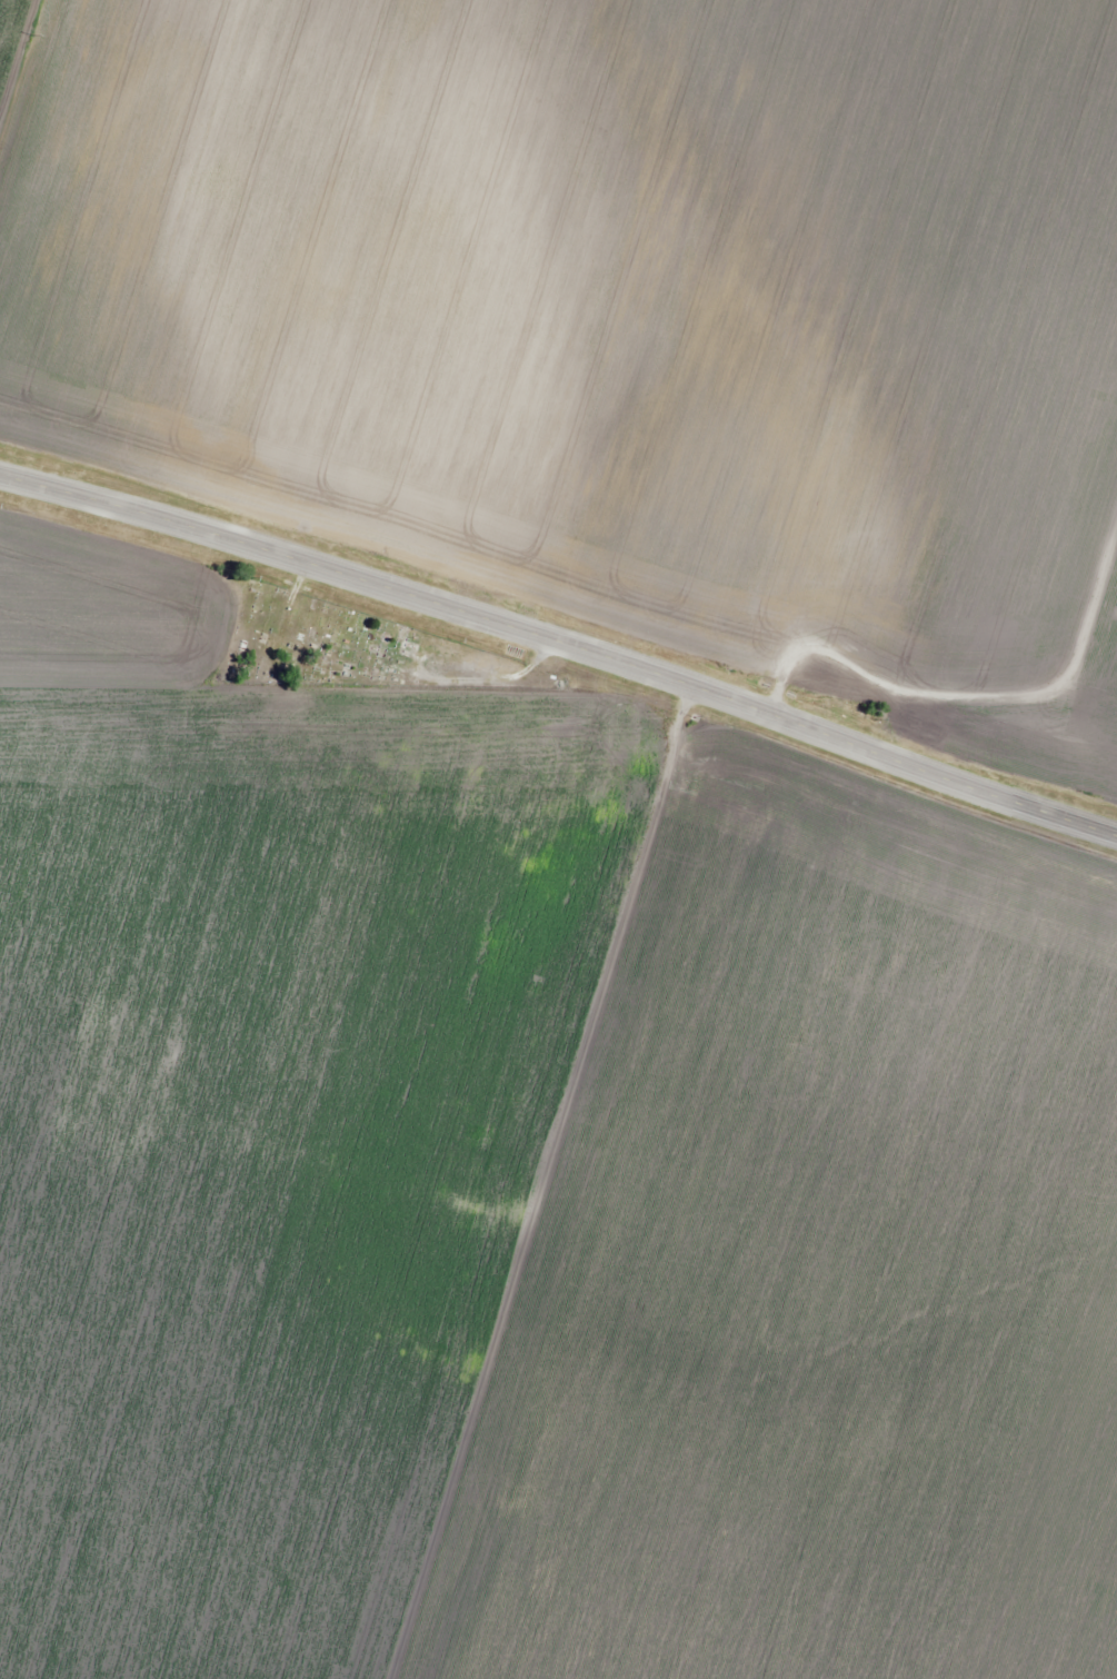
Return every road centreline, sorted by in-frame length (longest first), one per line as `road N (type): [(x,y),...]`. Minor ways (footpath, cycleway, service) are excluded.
road 1 (secondary): [(1116,830),(0,475)]

